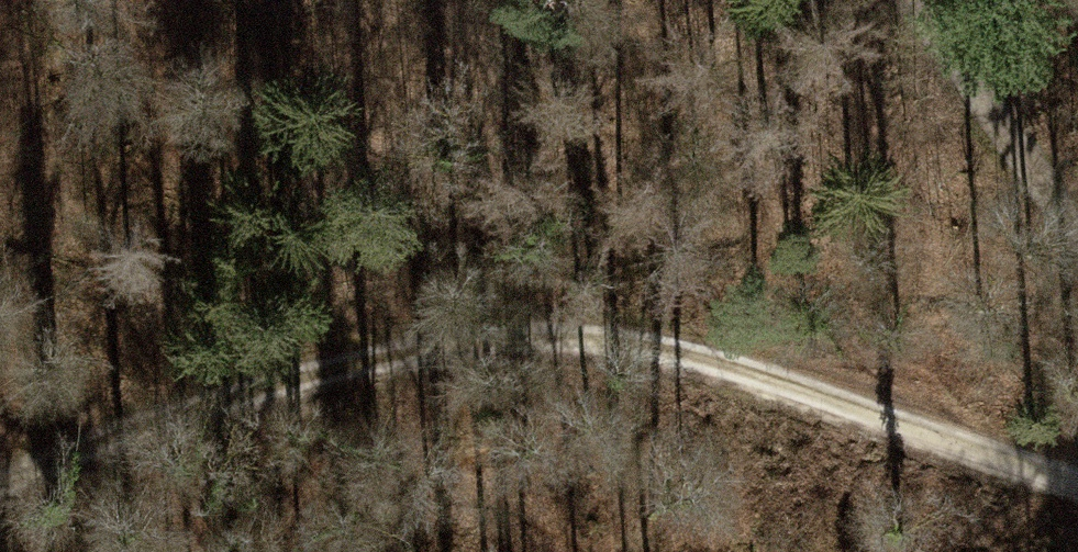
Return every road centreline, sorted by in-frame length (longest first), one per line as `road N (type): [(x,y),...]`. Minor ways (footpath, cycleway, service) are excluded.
road 1 (track): [(1077,458),(663,336),(530,322),(163,411),(0,479)]
road 2 (track): [(530,322),(375,131),(212,0)]
road 3 (track): [(927,0),(1077,238)]

